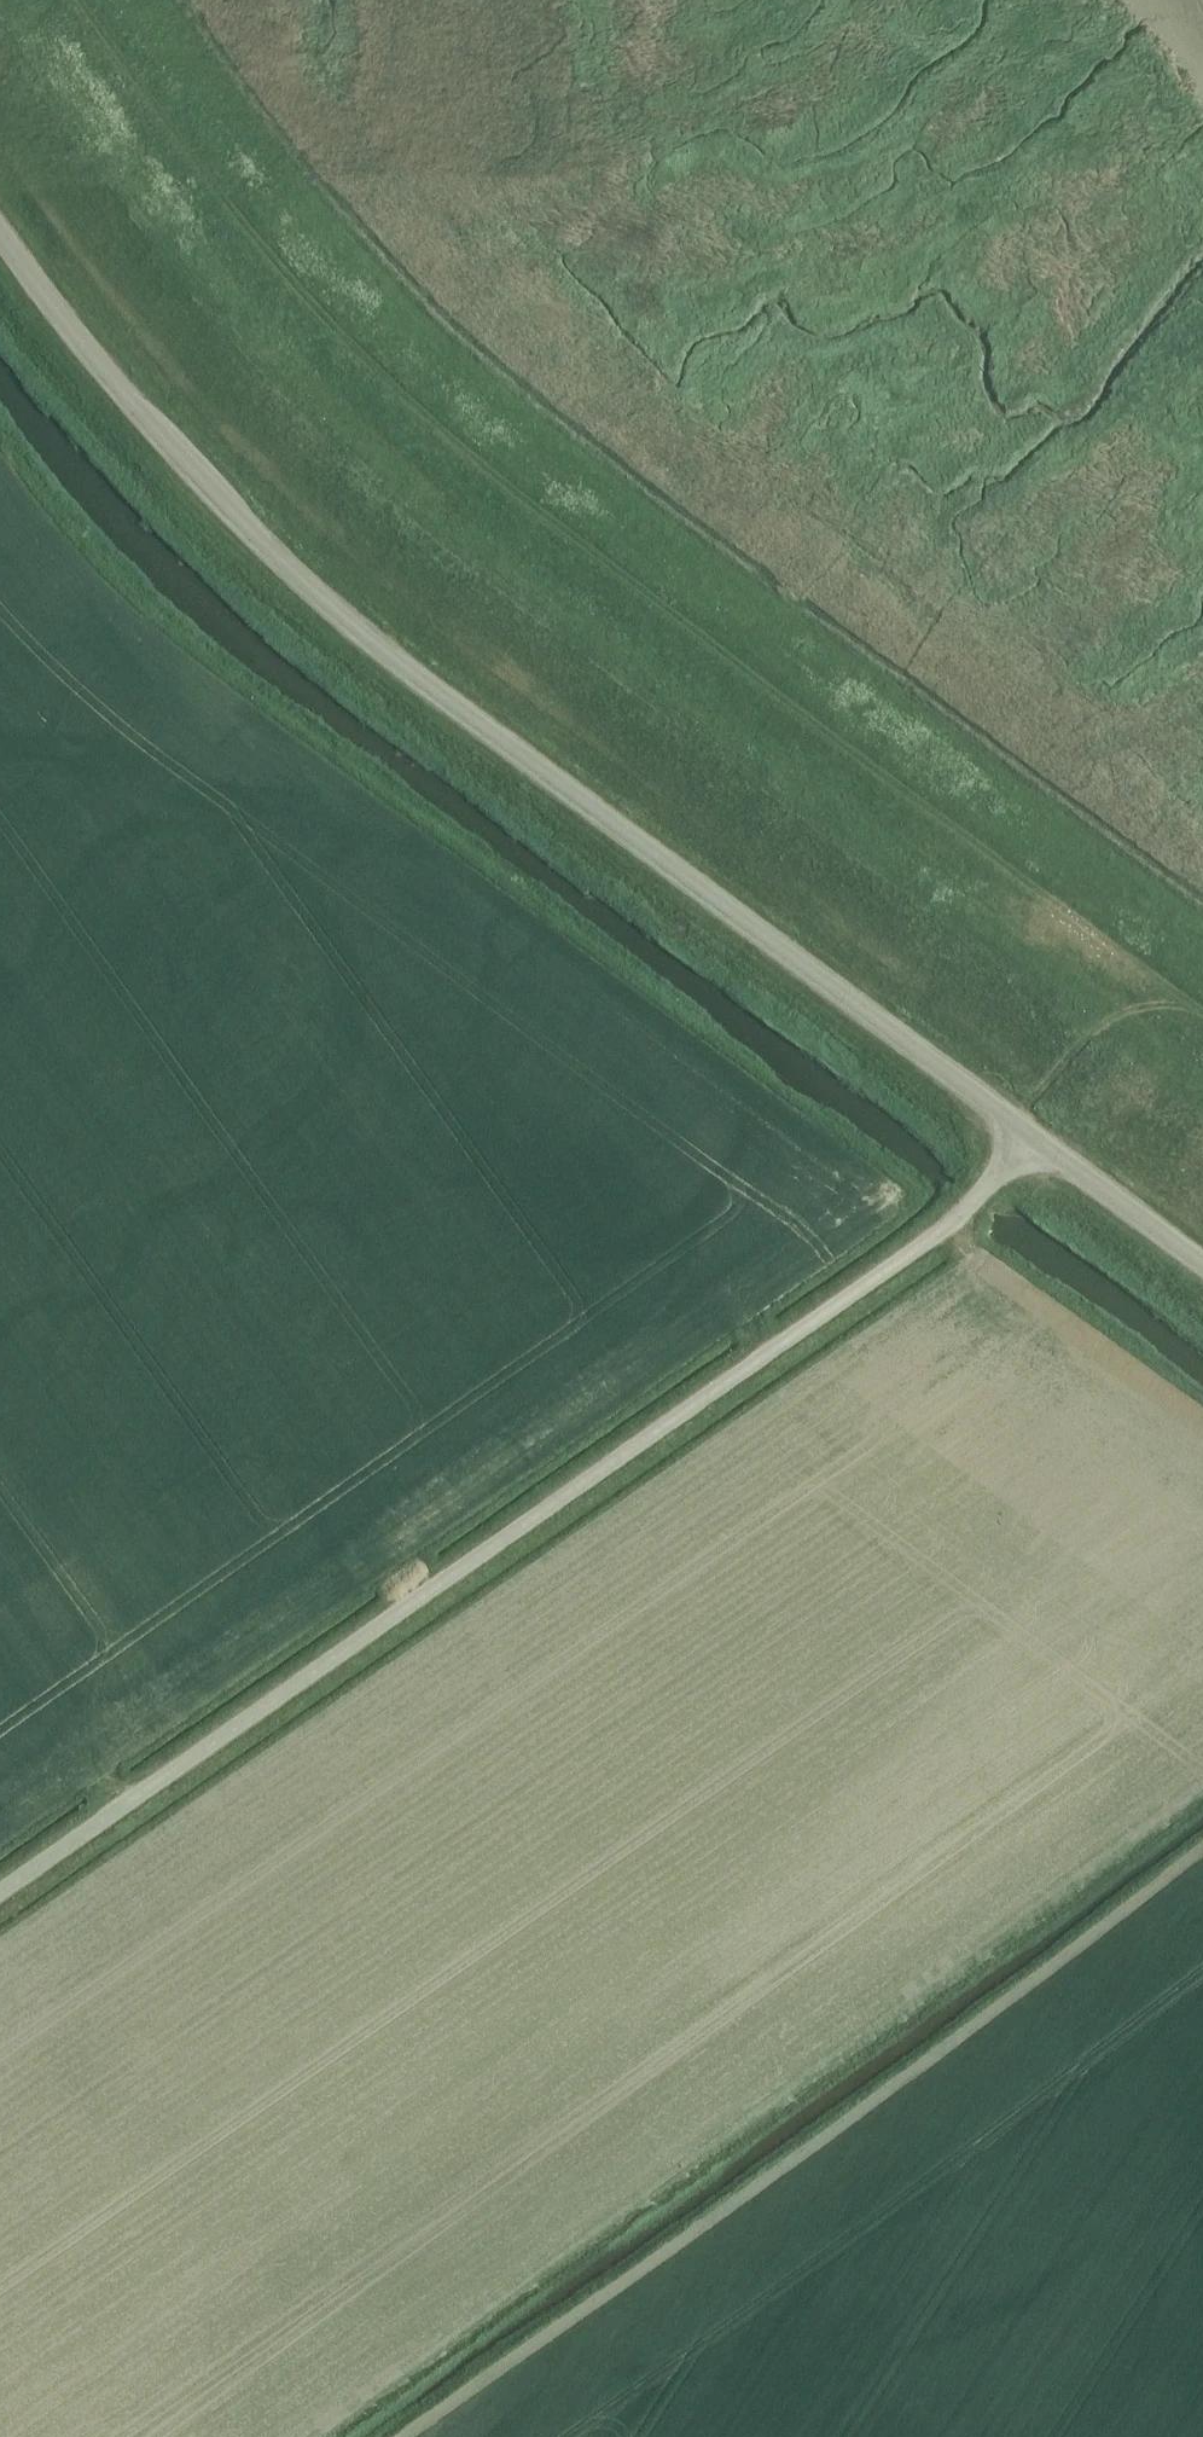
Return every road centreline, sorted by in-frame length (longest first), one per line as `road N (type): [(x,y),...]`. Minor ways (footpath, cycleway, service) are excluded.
road 1 (track): [(1202,1056),(545,562),(281,324),(49,0)]
road 2 (unclassified): [(1031,1134),(442,695),(289,569),(90,354),(0,228)]
road 3 (unclassified): [(0,1894),(943,1229),(1031,1134)]
road 4 (unclassified): [(1202,1260),(1031,1134)]

